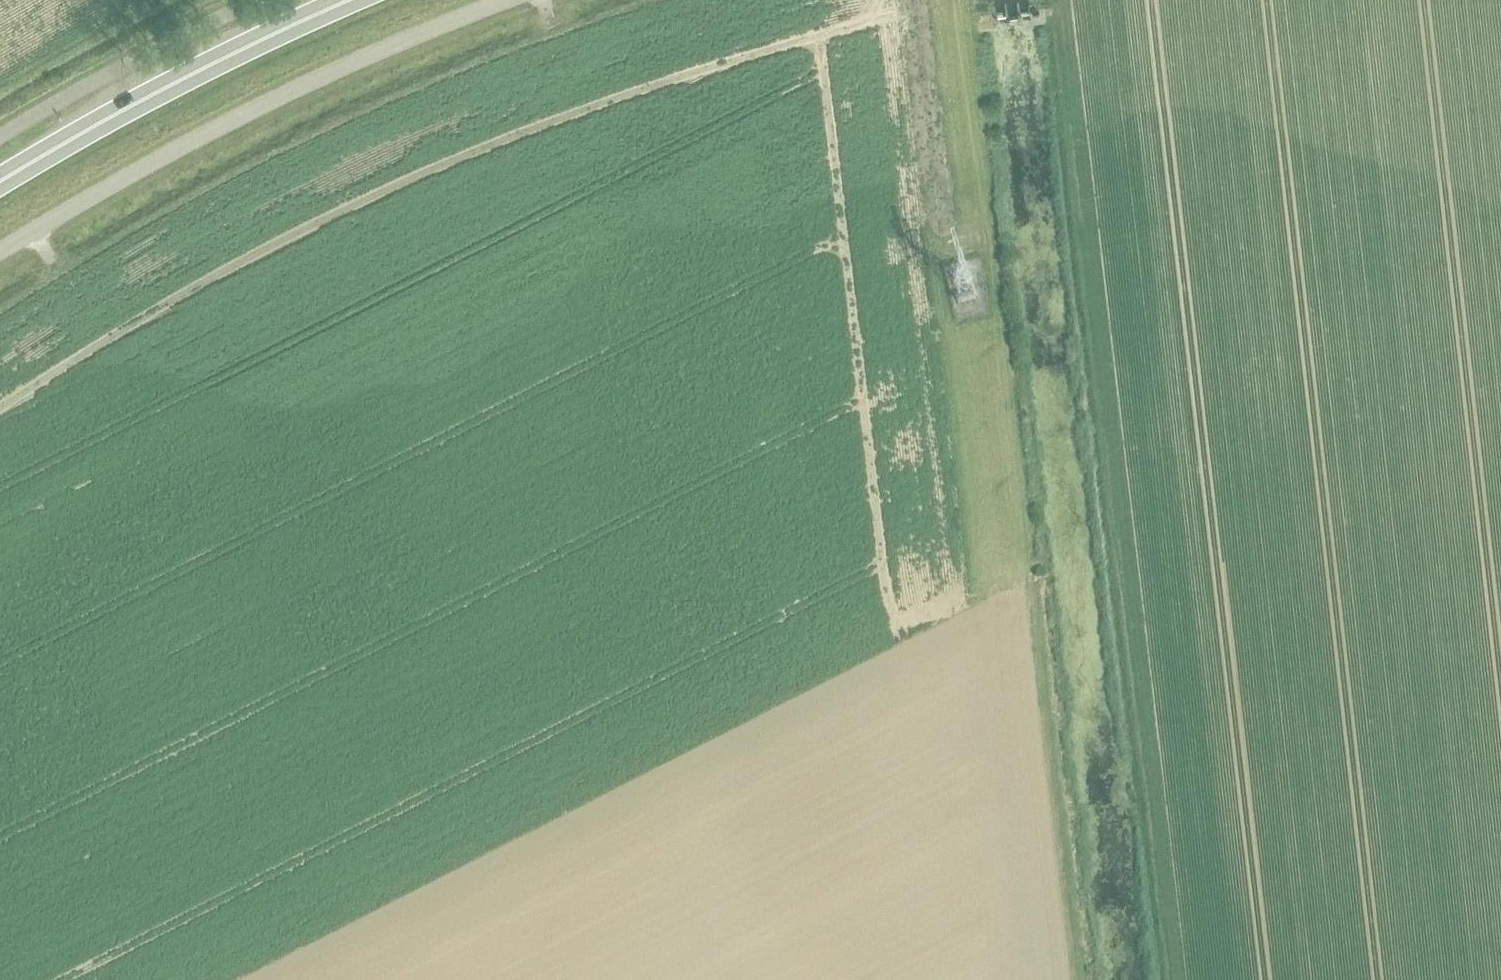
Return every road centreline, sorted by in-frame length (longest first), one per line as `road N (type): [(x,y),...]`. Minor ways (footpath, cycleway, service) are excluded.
road 1 (unclassified): [(0,253),(265,104),(510,0)]
road 2 (trunk): [(0,181),(239,47),(342,0)]
road 3 (unclassified): [(0,136),(260,0)]

